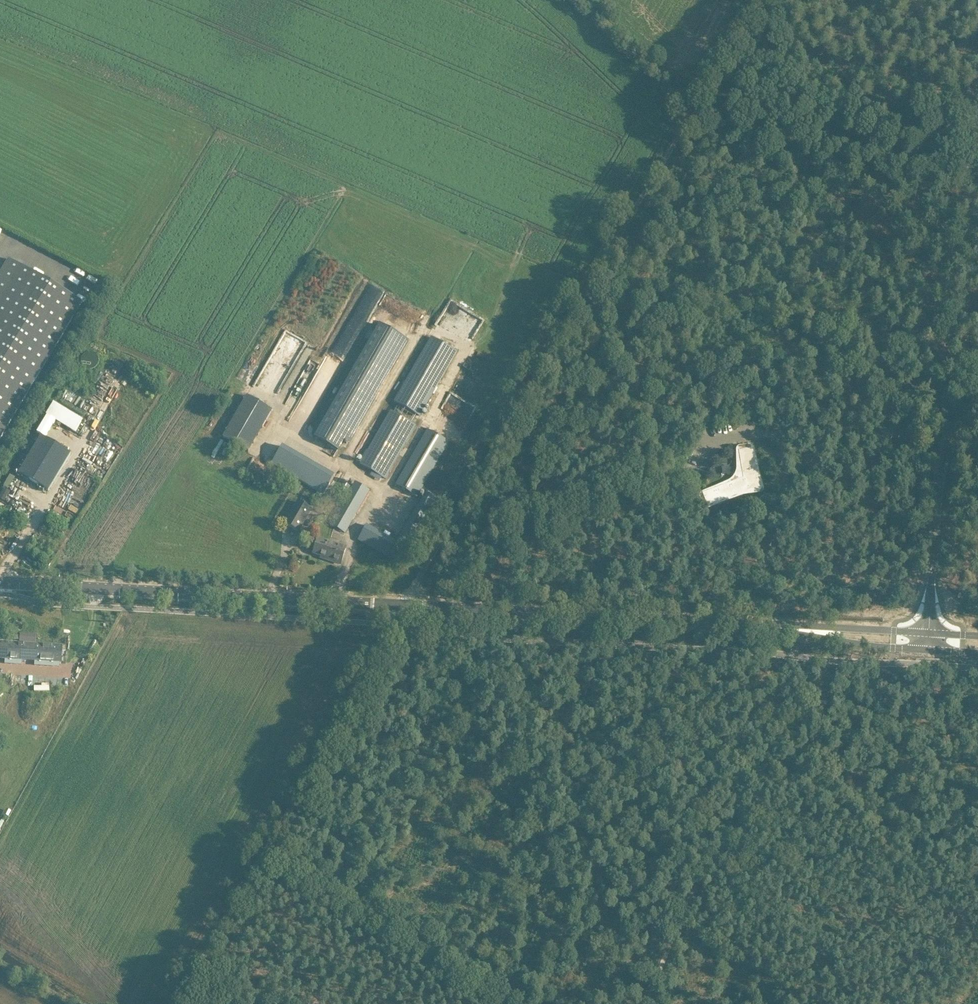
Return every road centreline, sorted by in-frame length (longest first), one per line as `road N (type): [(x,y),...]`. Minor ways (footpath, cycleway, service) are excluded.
road 1 (track): [(698,100),(394,605),(391,625),(230,912)]
road 2 (secondary): [(793,629),(0,582)]
road 3 (track): [(548,1003),(270,843)]
road 4 (unclassified): [(929,634),(944,467),(977,403)]
road 5 (track): [(698,100),(589,0)]
road 6 (secondary): [(793,629),(929,650)]
road 7 (secondary): [(929,634),(793,629)]

